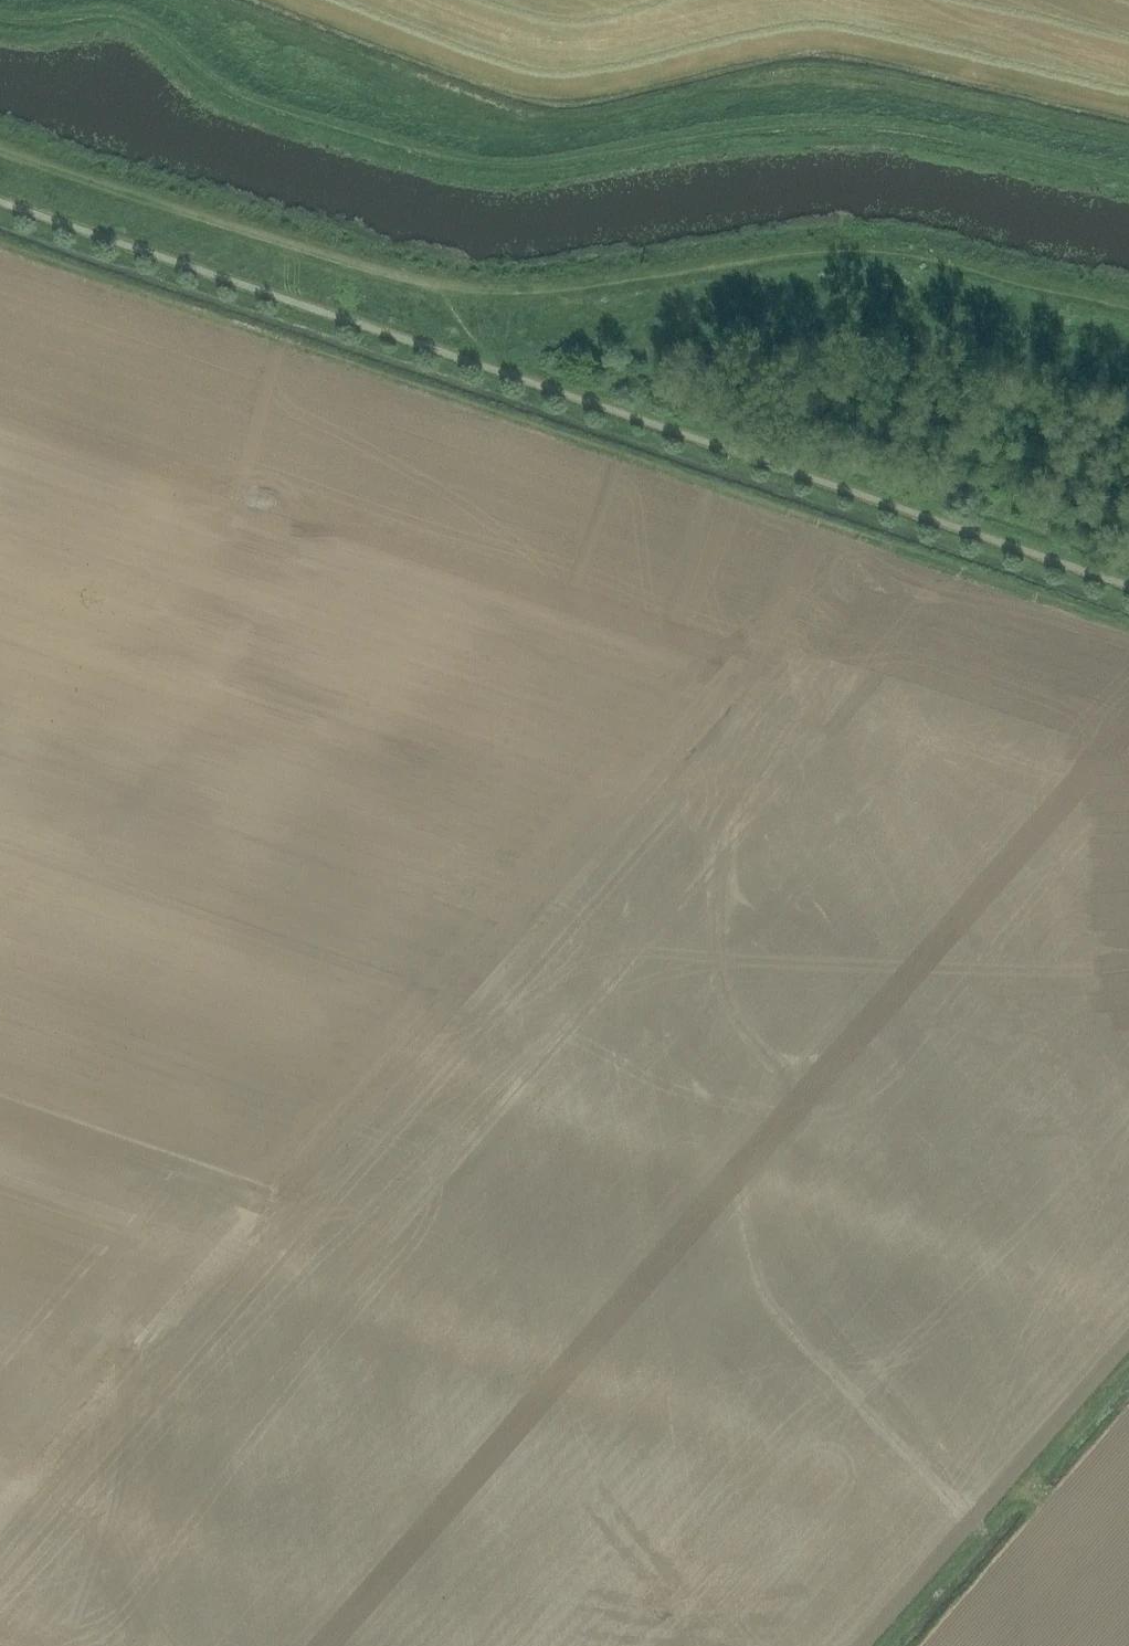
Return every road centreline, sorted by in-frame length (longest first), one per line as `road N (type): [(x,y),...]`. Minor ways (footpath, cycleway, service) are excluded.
road 1 (track): [(1128,182),(899,137),(853,135),(468,172),(265,113),(212,89),(151,31),(104,21),(0,26)]
road 2 (track): [(1128,1355),(877,1645)]

